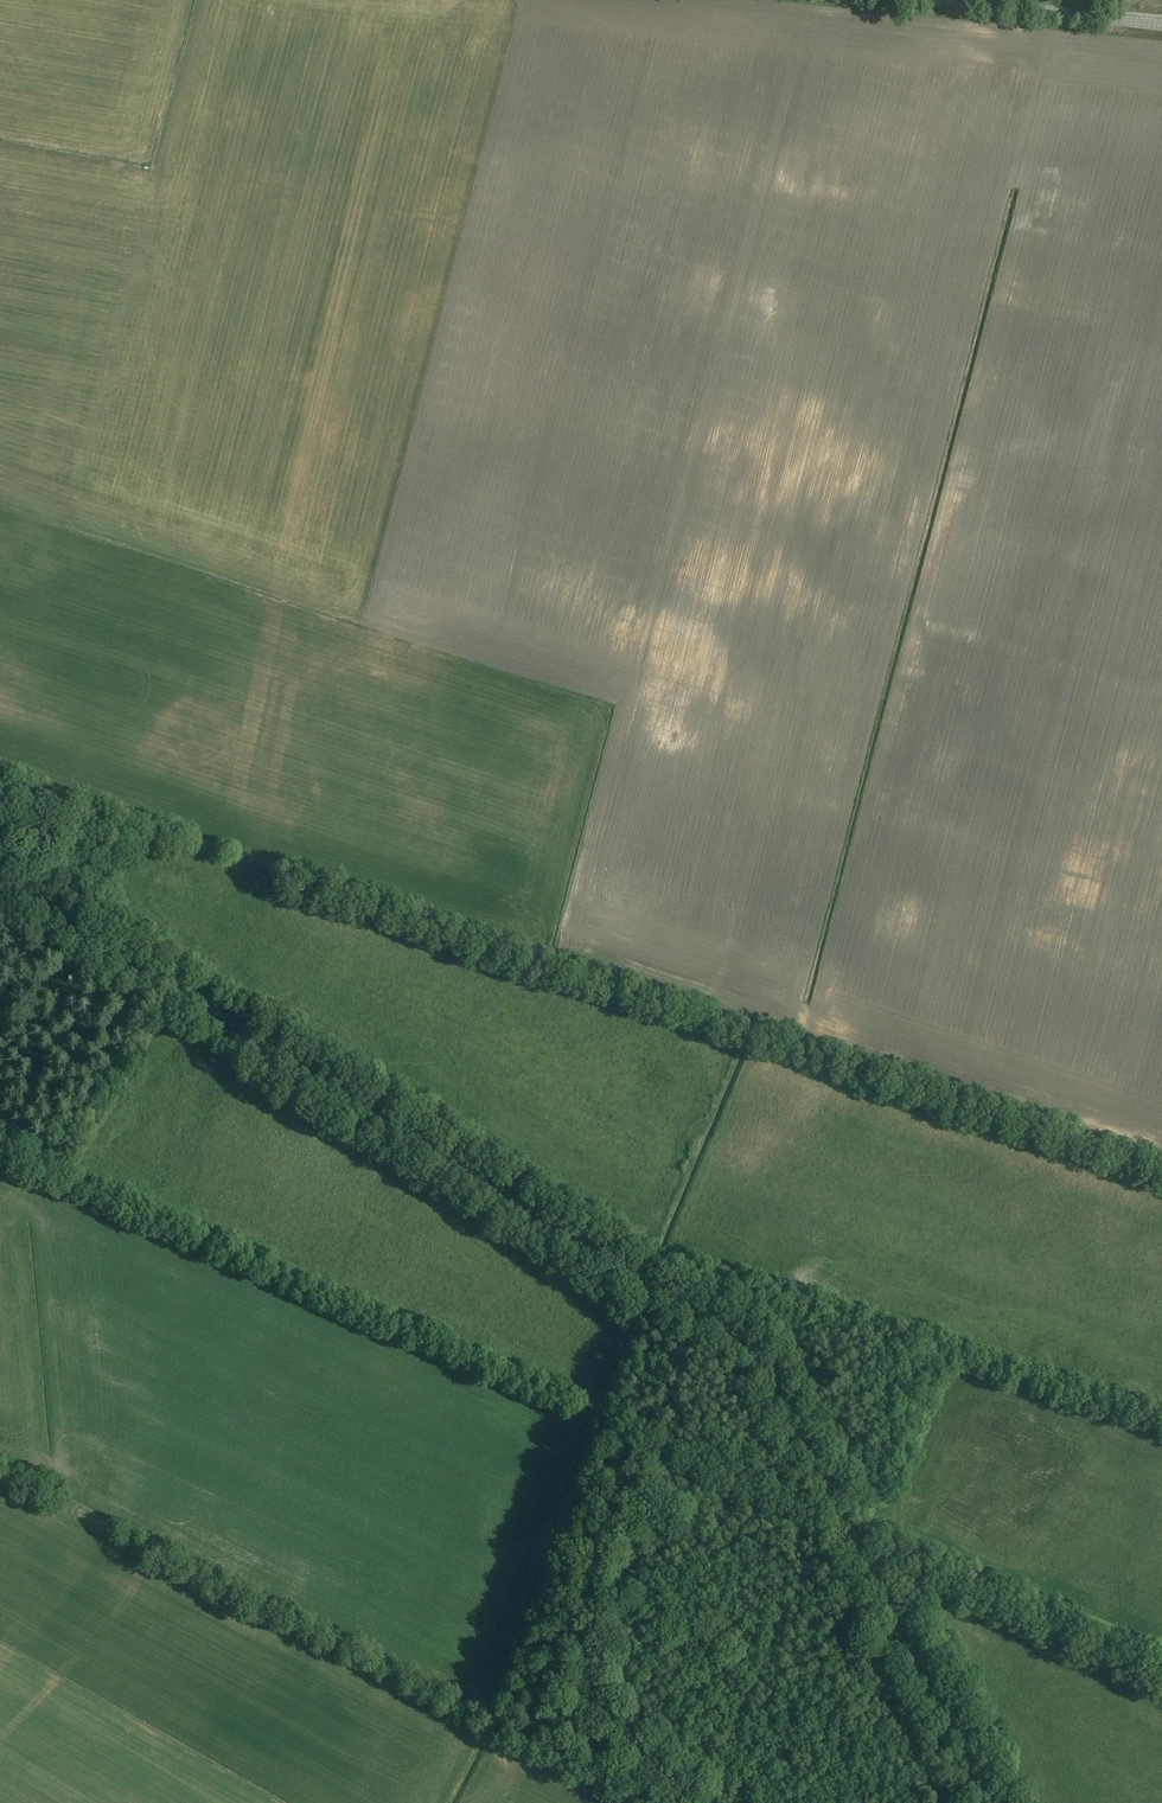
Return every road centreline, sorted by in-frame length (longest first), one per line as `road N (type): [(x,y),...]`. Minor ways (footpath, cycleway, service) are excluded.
road 1 (unclassified): [(992,1802),(789,1414),(729,1330),(0,878)]
road 2 (track): [(841,1513),(1161,1657)]
road 3 (tertiary): [(1161,23),(943,0)]

